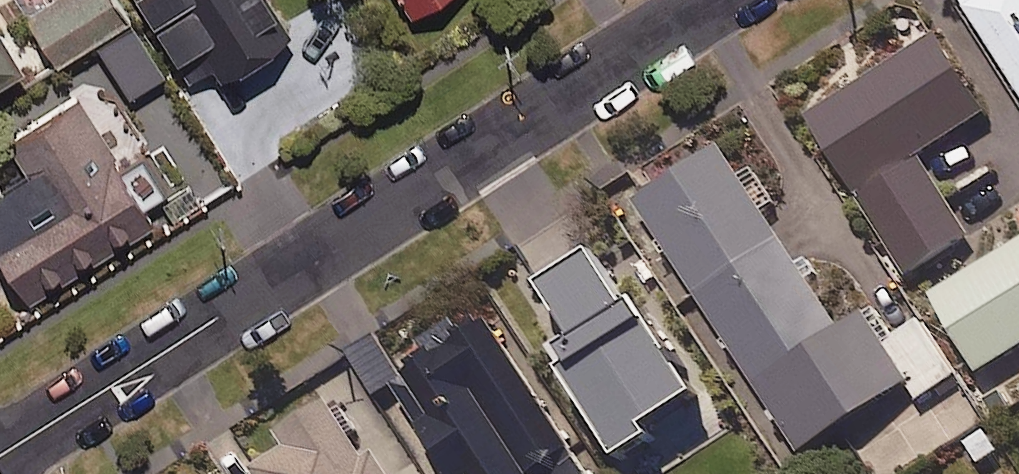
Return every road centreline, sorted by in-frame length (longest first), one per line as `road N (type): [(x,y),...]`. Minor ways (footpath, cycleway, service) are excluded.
road 1 (residential): [(0,455),(715,0)]

